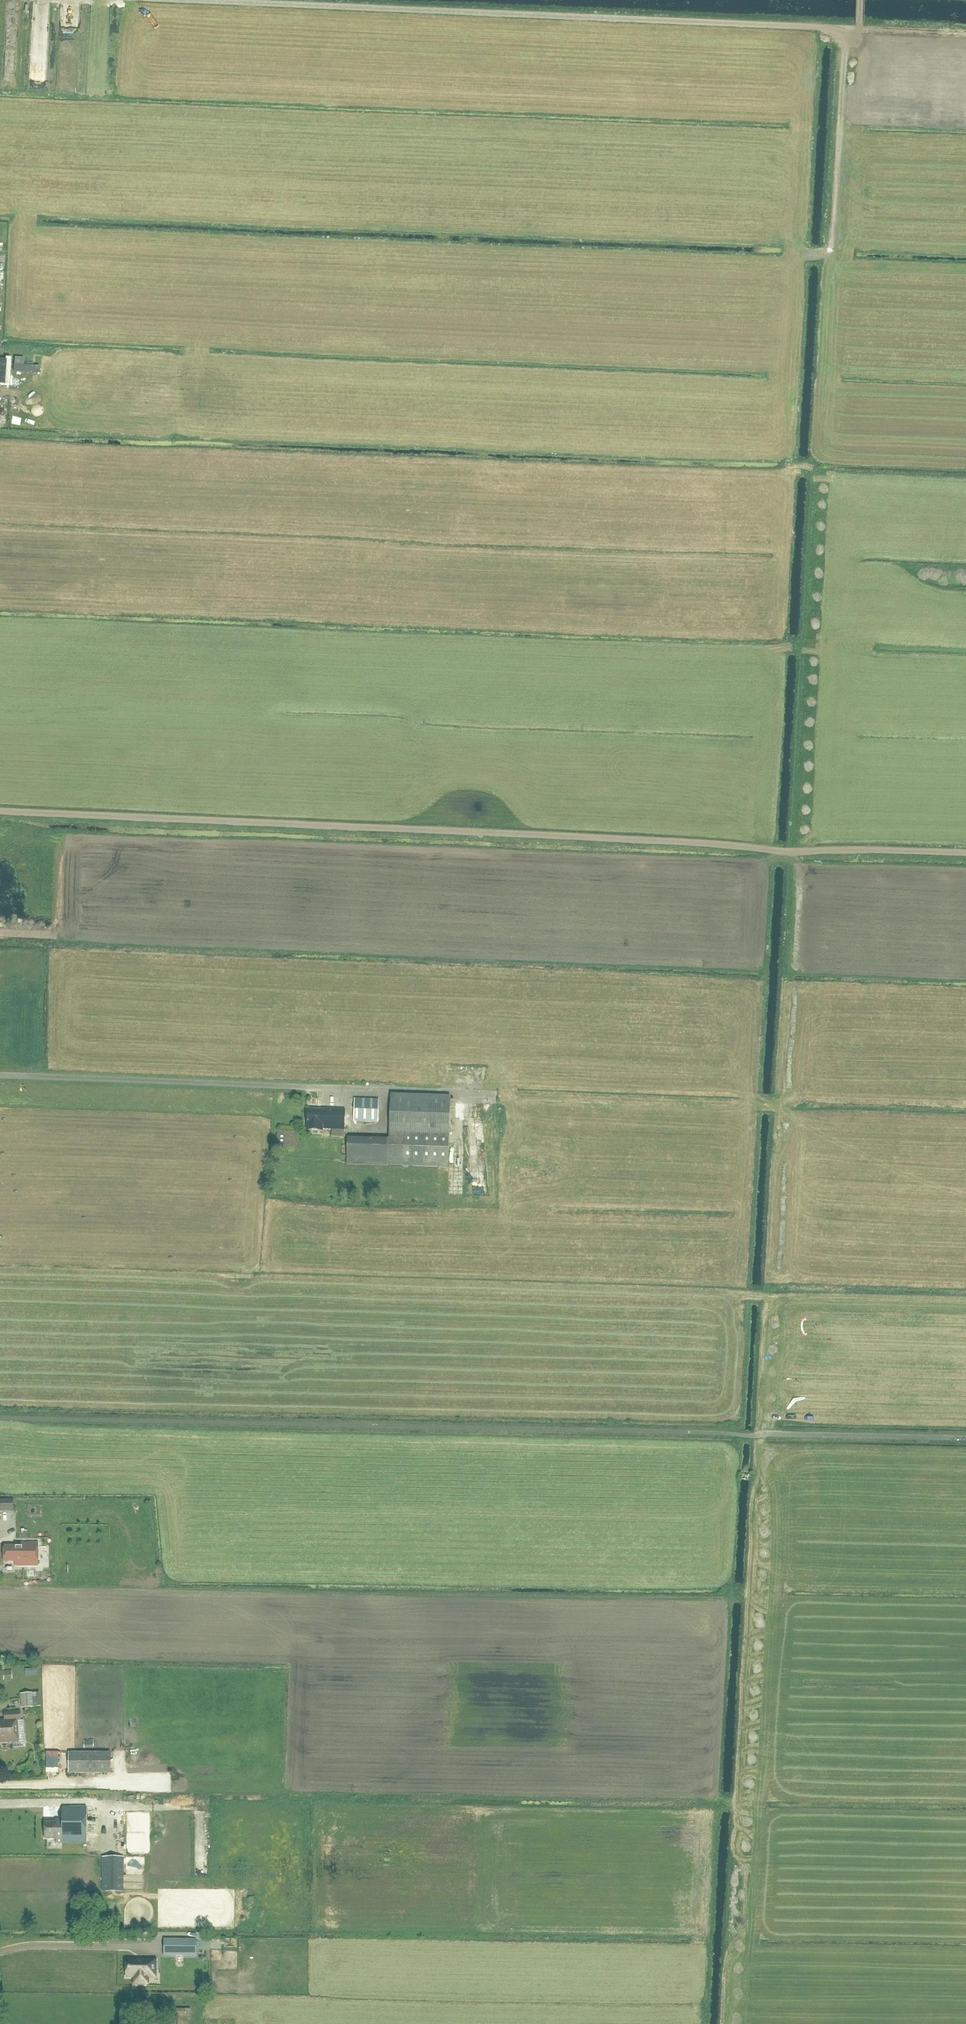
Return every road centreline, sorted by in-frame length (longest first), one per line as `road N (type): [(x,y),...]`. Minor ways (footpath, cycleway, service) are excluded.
road 1 (track): [(965,856),(0,814)]
road 2 (unclassified): [(385,1091),(0,1076)]
road 3 (track): [(830,251),(844,52),(859,30),(965,35)]

